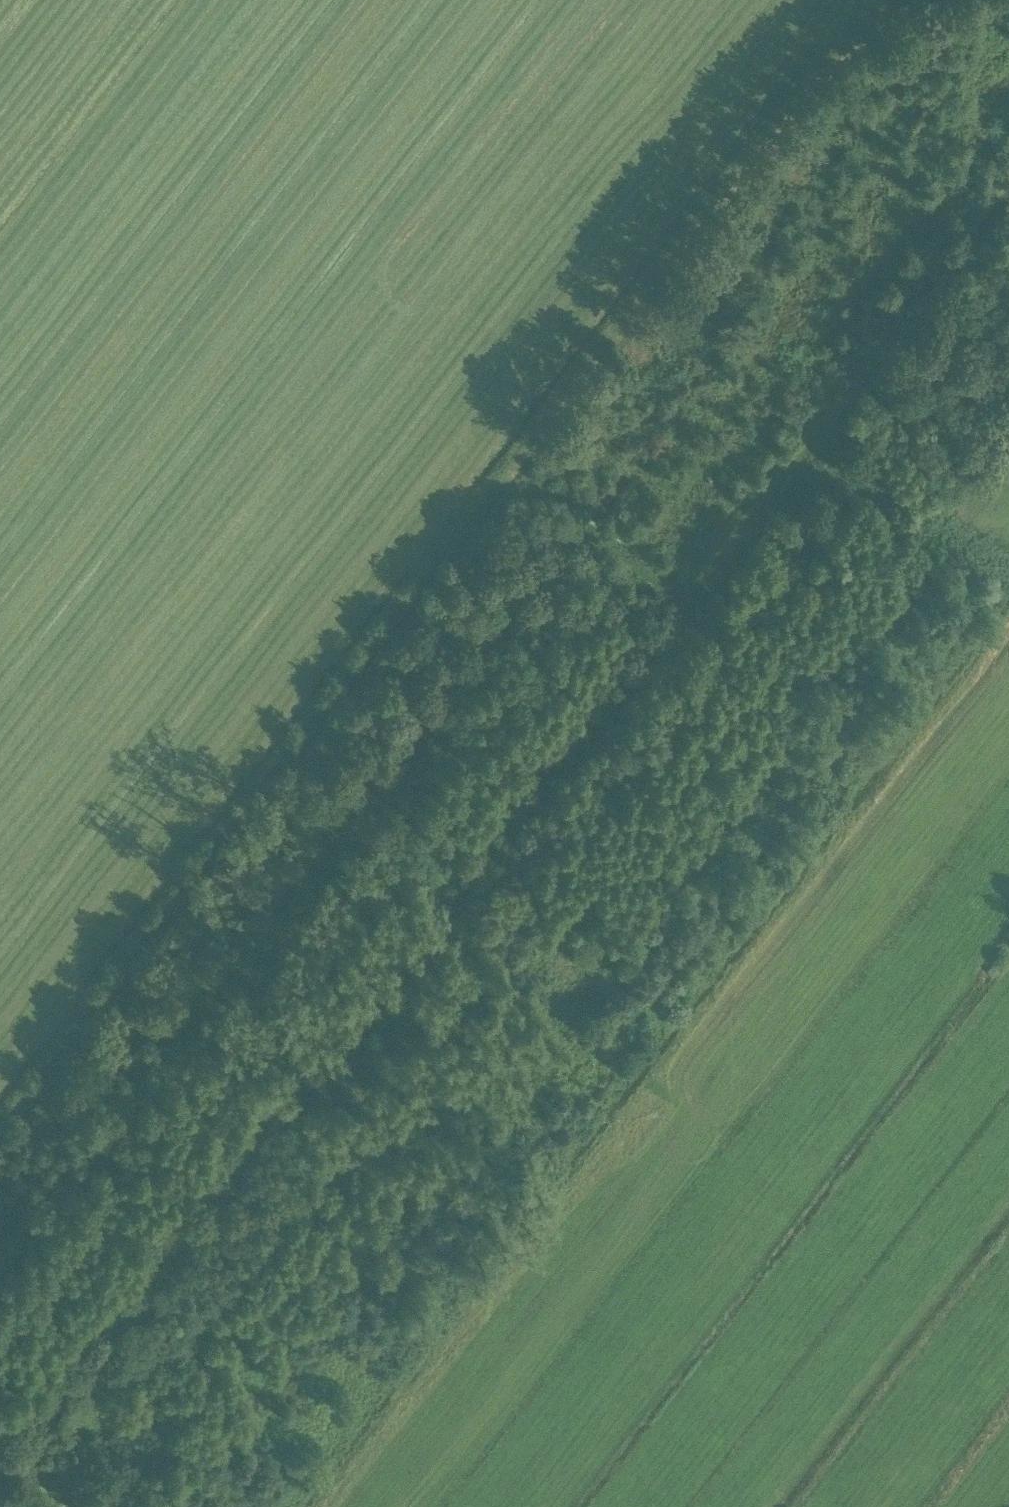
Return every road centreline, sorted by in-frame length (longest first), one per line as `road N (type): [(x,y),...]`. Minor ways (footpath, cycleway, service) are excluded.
road 1 (track): [(0,1135),(832,69),(906,0)]

